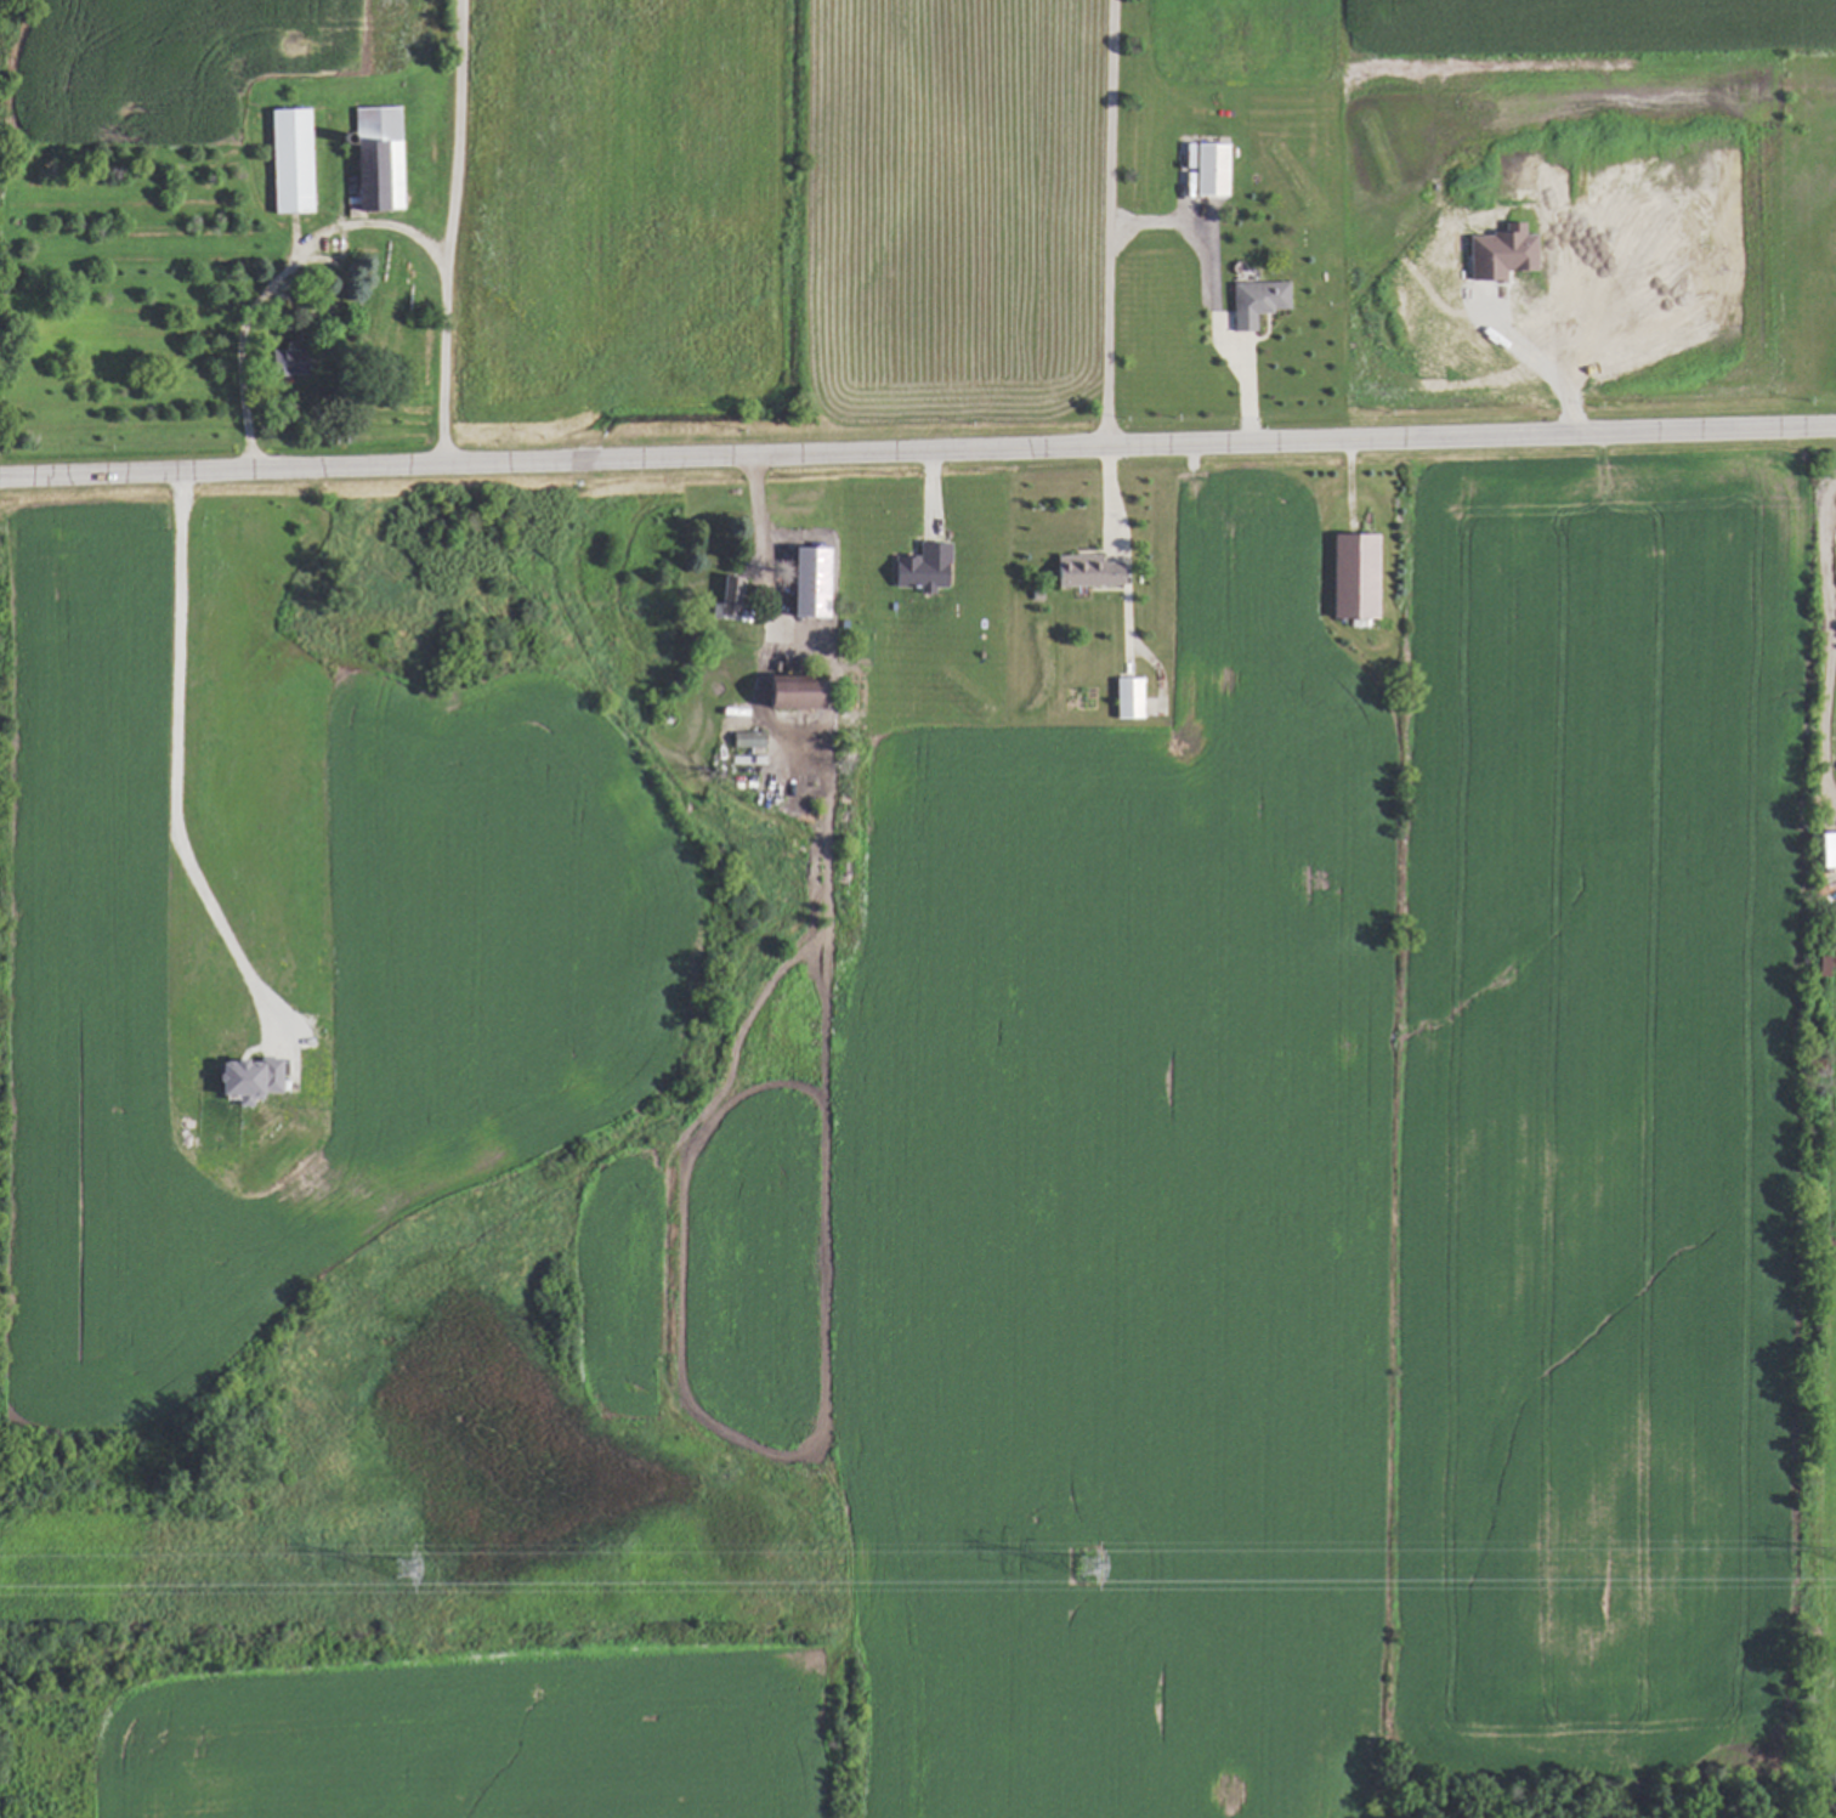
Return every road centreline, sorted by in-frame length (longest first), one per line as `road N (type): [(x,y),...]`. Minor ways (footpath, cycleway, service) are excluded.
road 1 (tertiary): [(1835,424),(0,478)]

